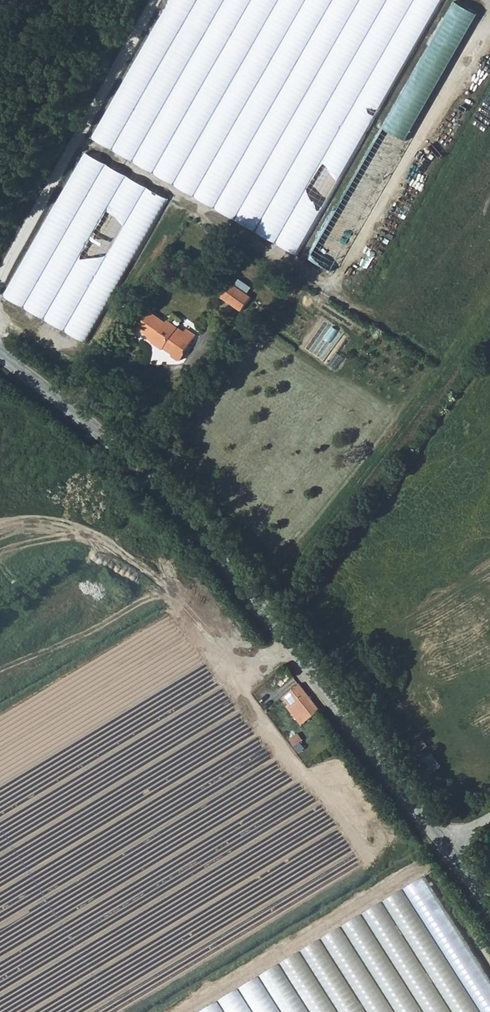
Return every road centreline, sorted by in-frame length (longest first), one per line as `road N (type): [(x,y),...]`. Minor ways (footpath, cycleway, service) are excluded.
road 1 (tertiary): [(0,353),(150,480),(297,647),(489,903)]
road 2 (track): [(156,0),(0,284)]

